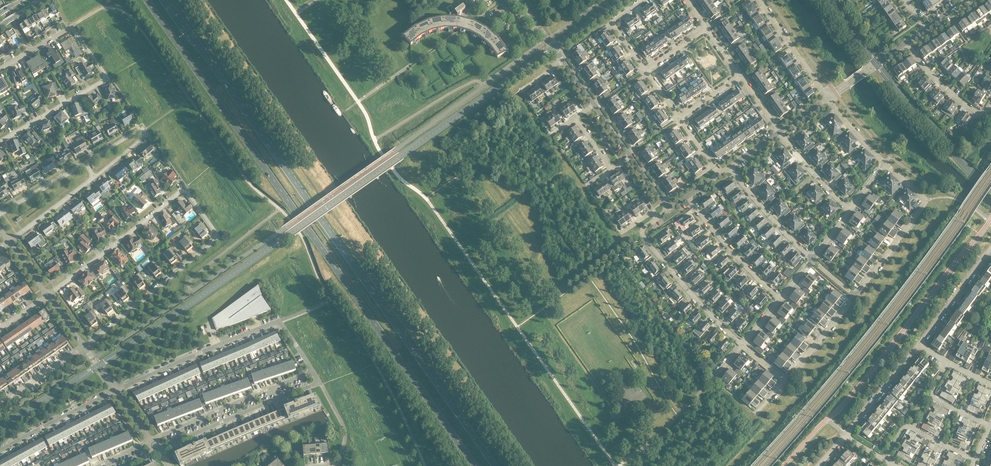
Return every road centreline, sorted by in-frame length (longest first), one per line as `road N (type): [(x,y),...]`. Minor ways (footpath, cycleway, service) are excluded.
road 1 (trunk): [(496,465),(166,0)]
road 2 (trunk): [(147,0),(474,465)]
road 3 (residential): [(115,390),(284,322),(312,373)]
road 4 (residential): [(48,296),(184,190),(202,213)]
road 5 (residential): [(85,347),(216,239),(202,213)]
road 6 (residential): [(742,344),(646,241),(643,230),(669,210)]
road 7 (residential): [(855,296),(923,203),(885,162)]
road 8 (residential): [(0,142),(109,79),(89,51)]
road 9 (residential): [(776,300),(684,200)]
road 10 (residential): [(0,451),(115,390)]
road 11 (residential): [(811,258),(730,167)]

